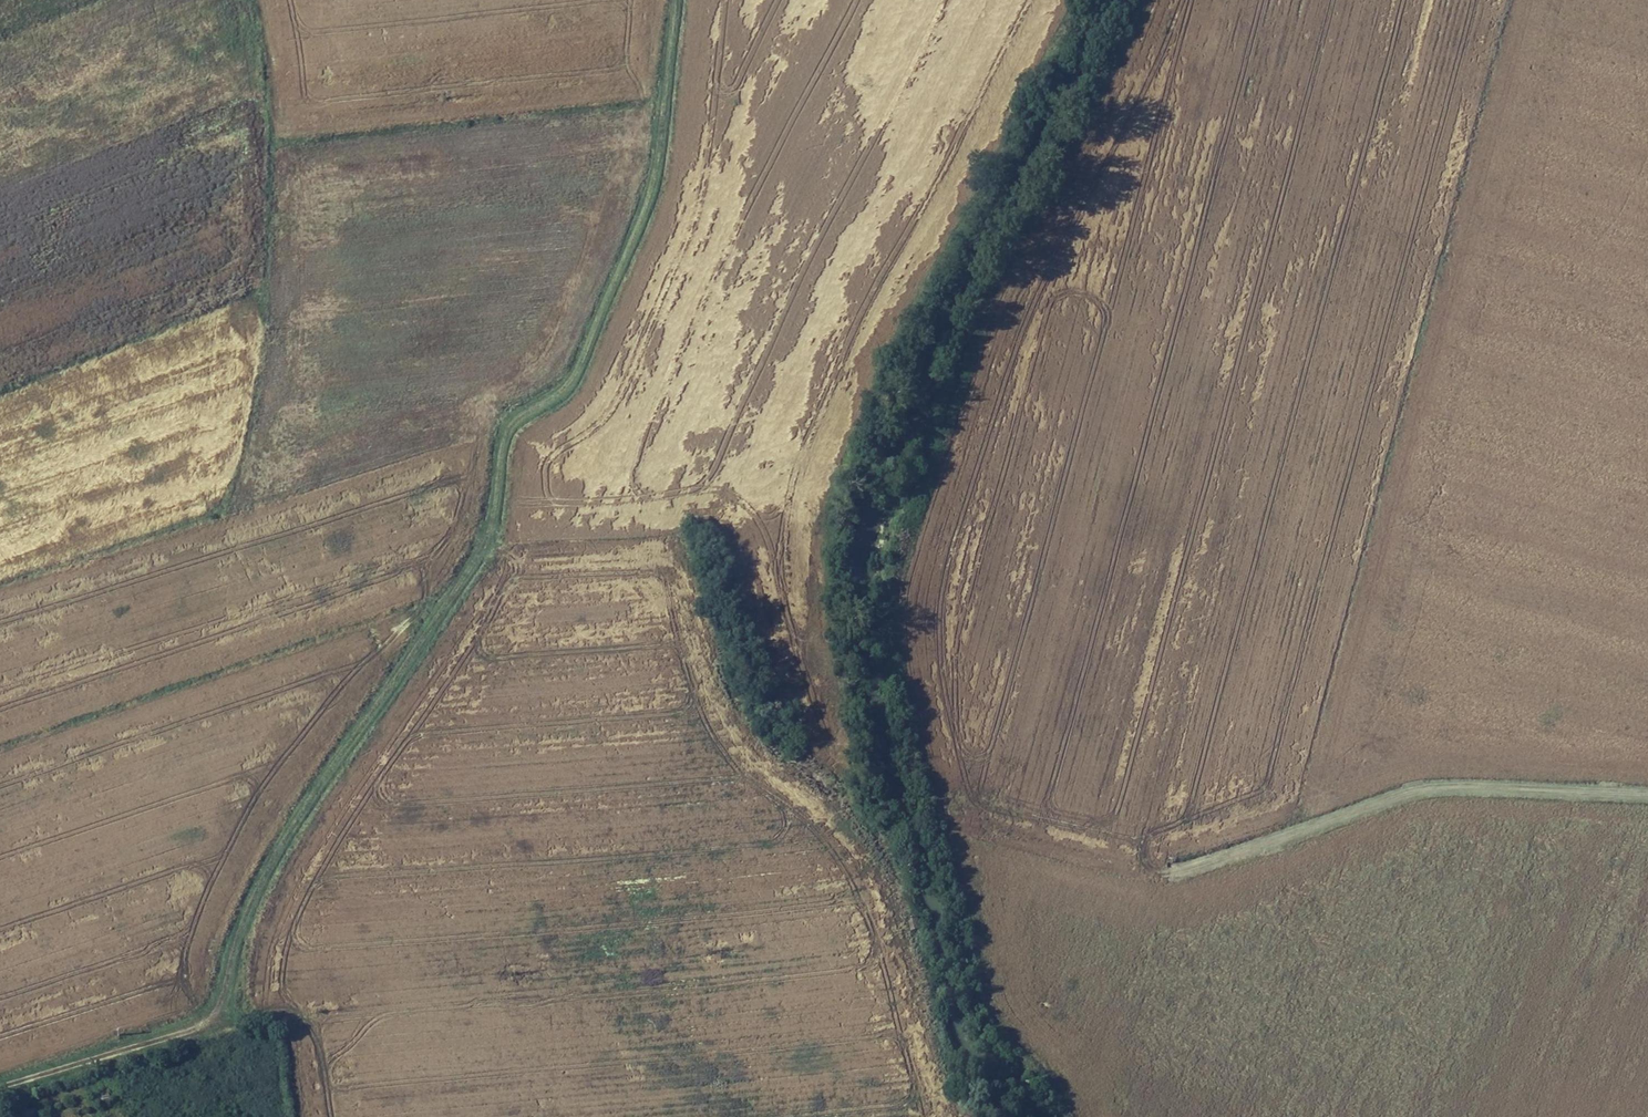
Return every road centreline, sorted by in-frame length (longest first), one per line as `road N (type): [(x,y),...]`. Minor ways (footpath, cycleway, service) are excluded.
road 1 (track): [(676,0),(651,196),(578,370),(513,425),(502,445),(482,549),(288,832),(244,921),(220,1007),(190,1031),(0,1087)]
road 2 (track): [(1165,873),(1412,791),(1647,794)]

